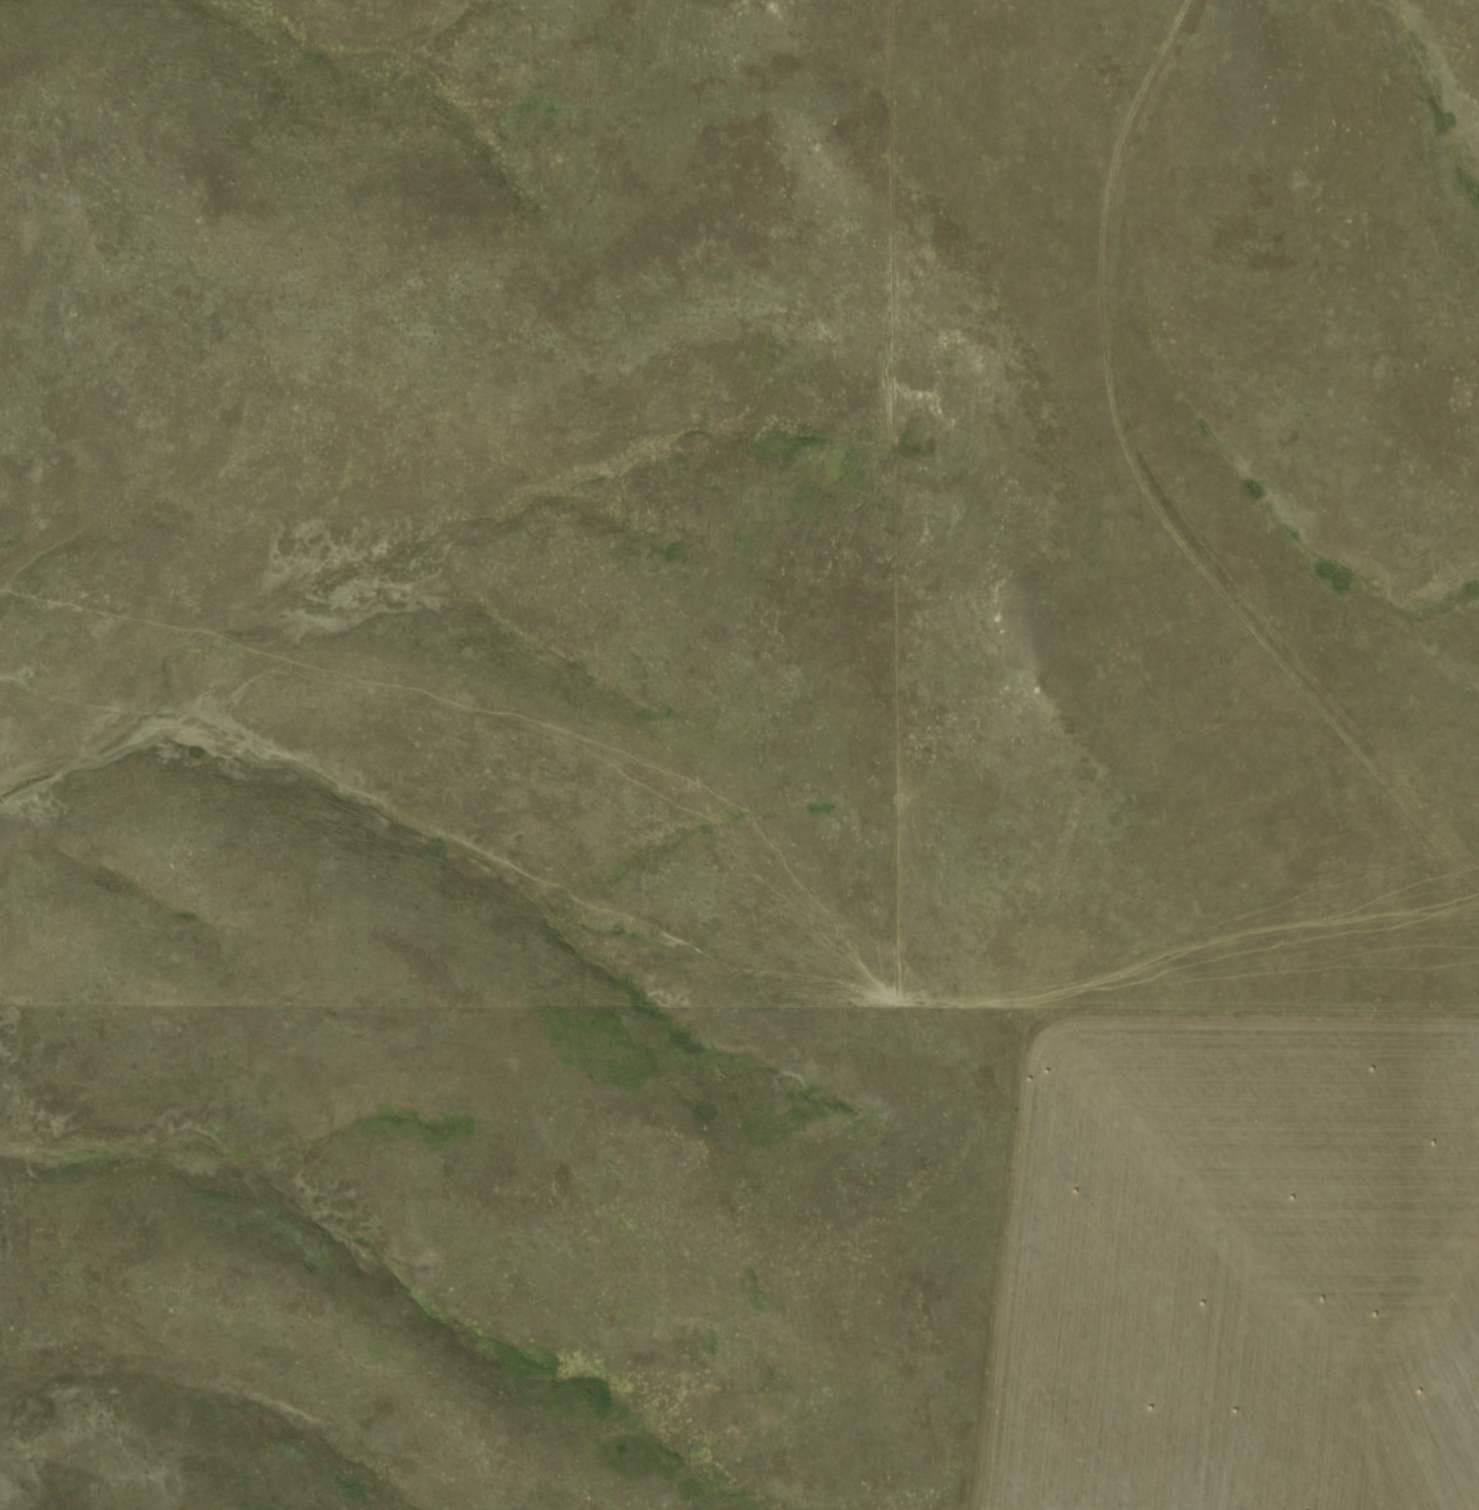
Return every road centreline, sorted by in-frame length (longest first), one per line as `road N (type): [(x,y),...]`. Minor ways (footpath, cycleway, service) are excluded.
road 1 (residential): [(1478,879),(1173,530),(1135,468),(1115,414),(1107,183),(1121,136),(1189,0)]

